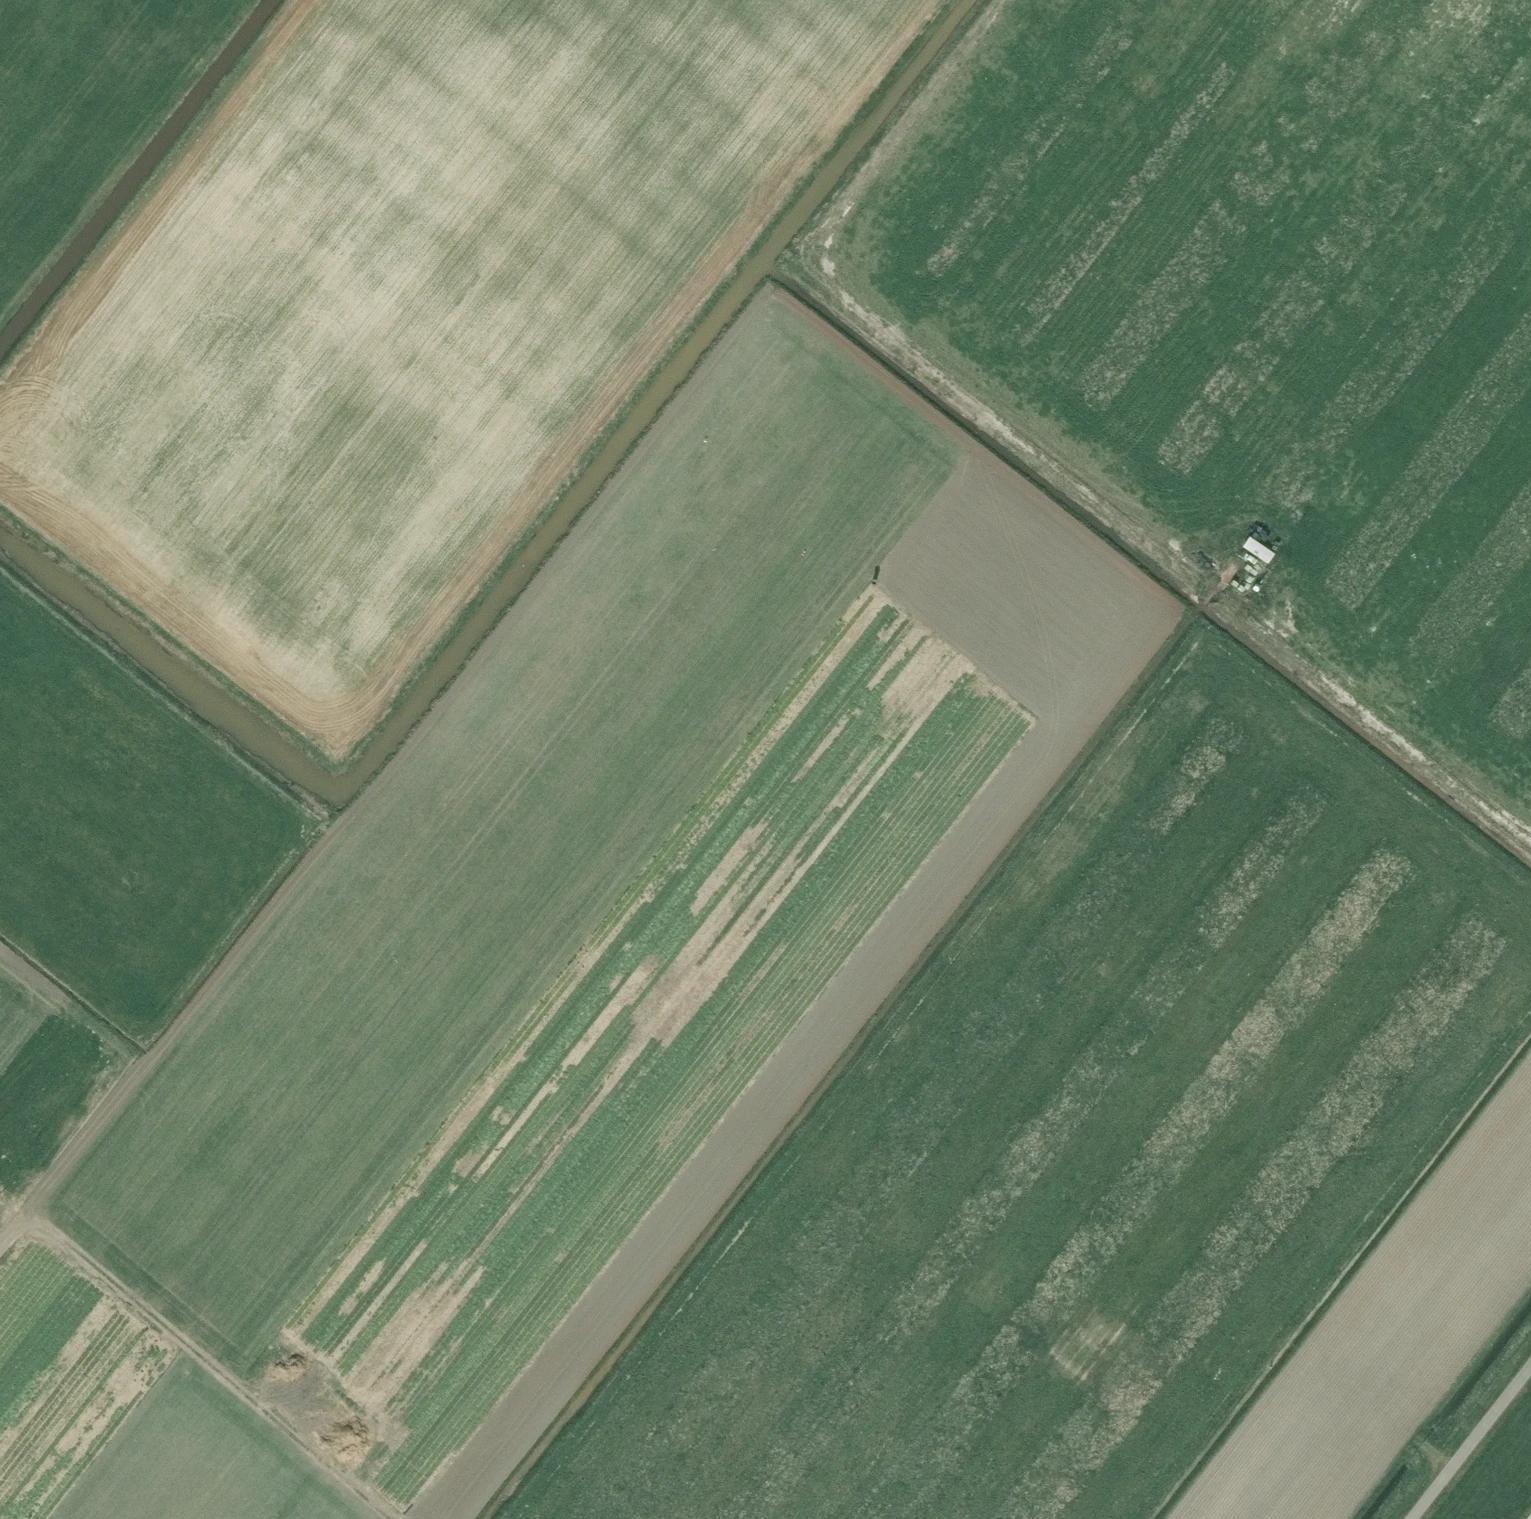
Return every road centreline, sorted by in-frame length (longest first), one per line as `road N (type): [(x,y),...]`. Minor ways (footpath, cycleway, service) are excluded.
road 1 (track): [(0,1257),(27,1229),(48,1233),(385,1518)]
road 2 (unclassified): [(1416,1518),(1530,1373)]

